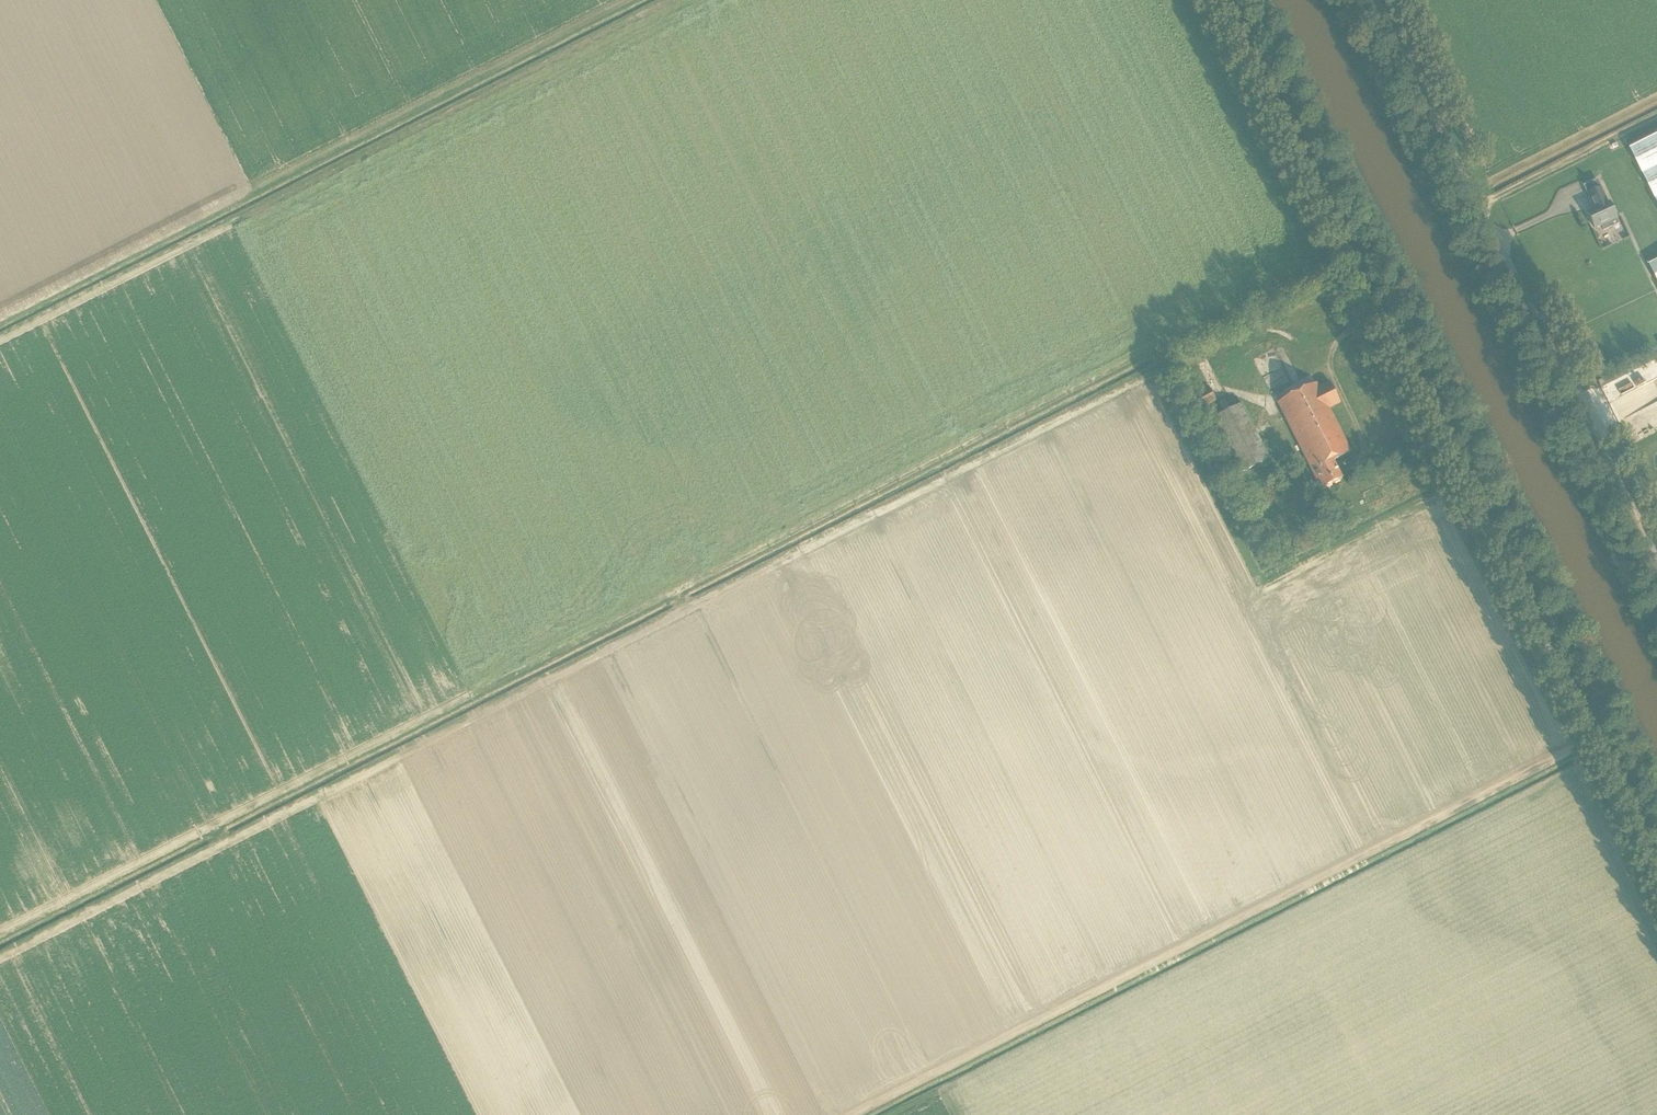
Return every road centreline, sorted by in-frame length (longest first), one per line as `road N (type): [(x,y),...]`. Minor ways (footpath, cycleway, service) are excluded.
road 1 (unclassified): [(1656,857),(1222,0)]
road 2 (unclassified): [(1656,552),(1377,0)]

